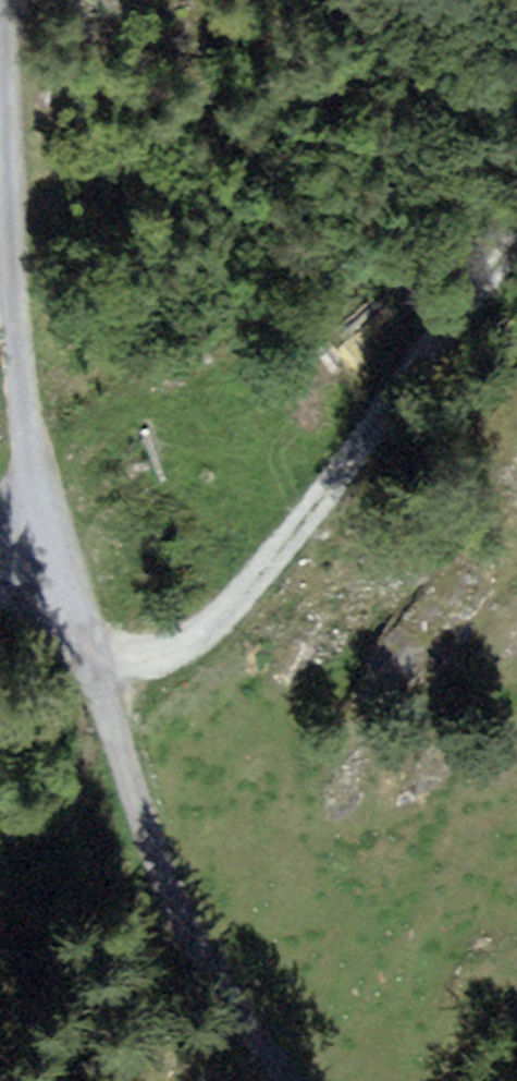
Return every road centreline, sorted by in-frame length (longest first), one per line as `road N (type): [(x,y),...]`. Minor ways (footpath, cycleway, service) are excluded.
road 1 (unclassified): [(51,531),(92,636),(155,862),(284,1080)]
road 2 (track): [(97,654),(175,646),(197,636),(379,433),(516,298)]
road 3 (unclassified): [(51,531),(26,421),(0,0)]

